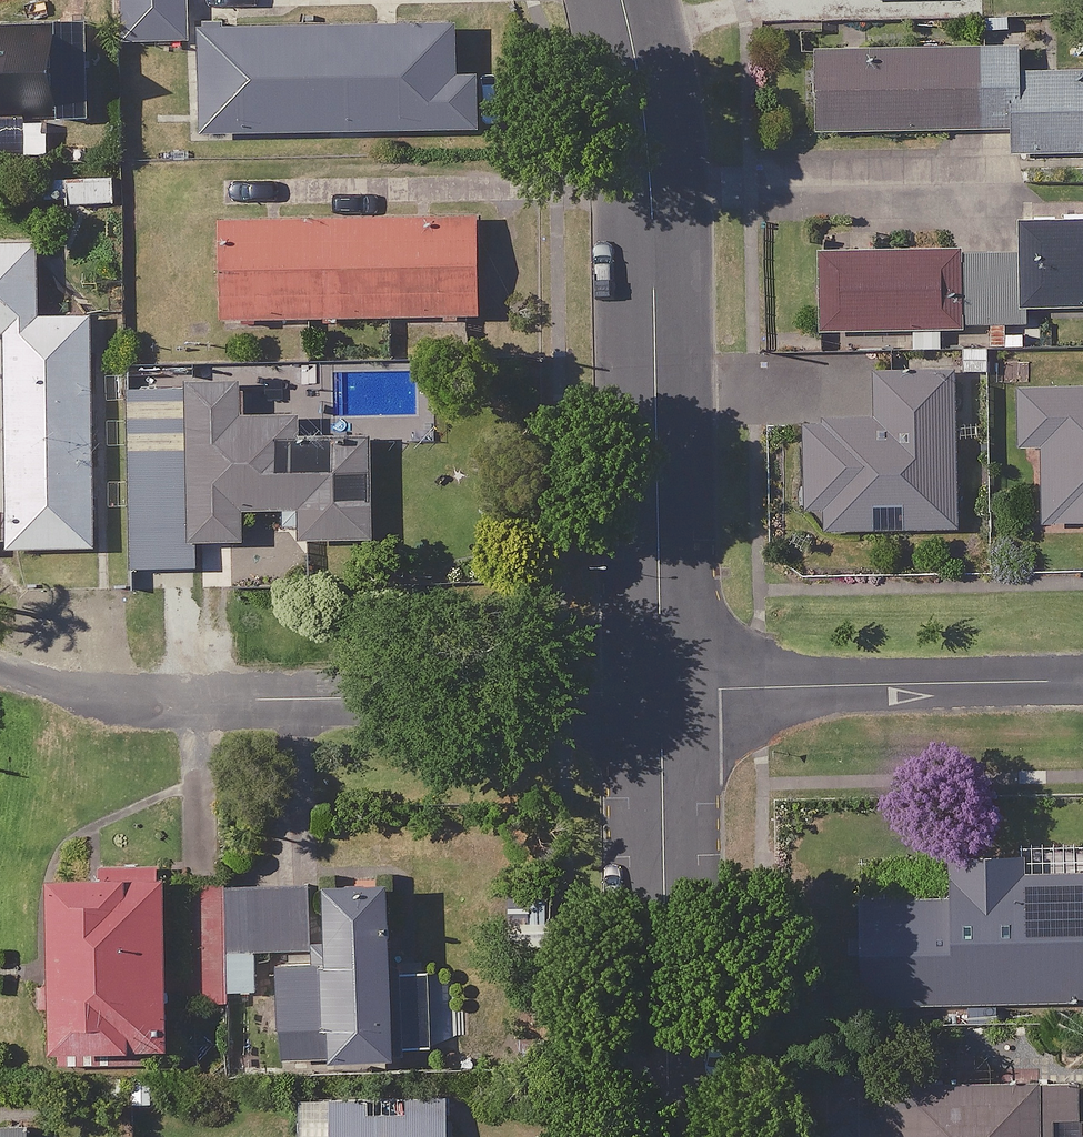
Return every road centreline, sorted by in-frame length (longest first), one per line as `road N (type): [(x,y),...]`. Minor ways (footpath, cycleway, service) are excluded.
road 1 (tertiary): [(626,0),(652,172),(663,689)]
road 2 (residential): [(26,701),(663,689)]
road 3 (tertiary): [(663,689),(670,1136)]
road 4 (residential): [(663,689),(1082,682)]

